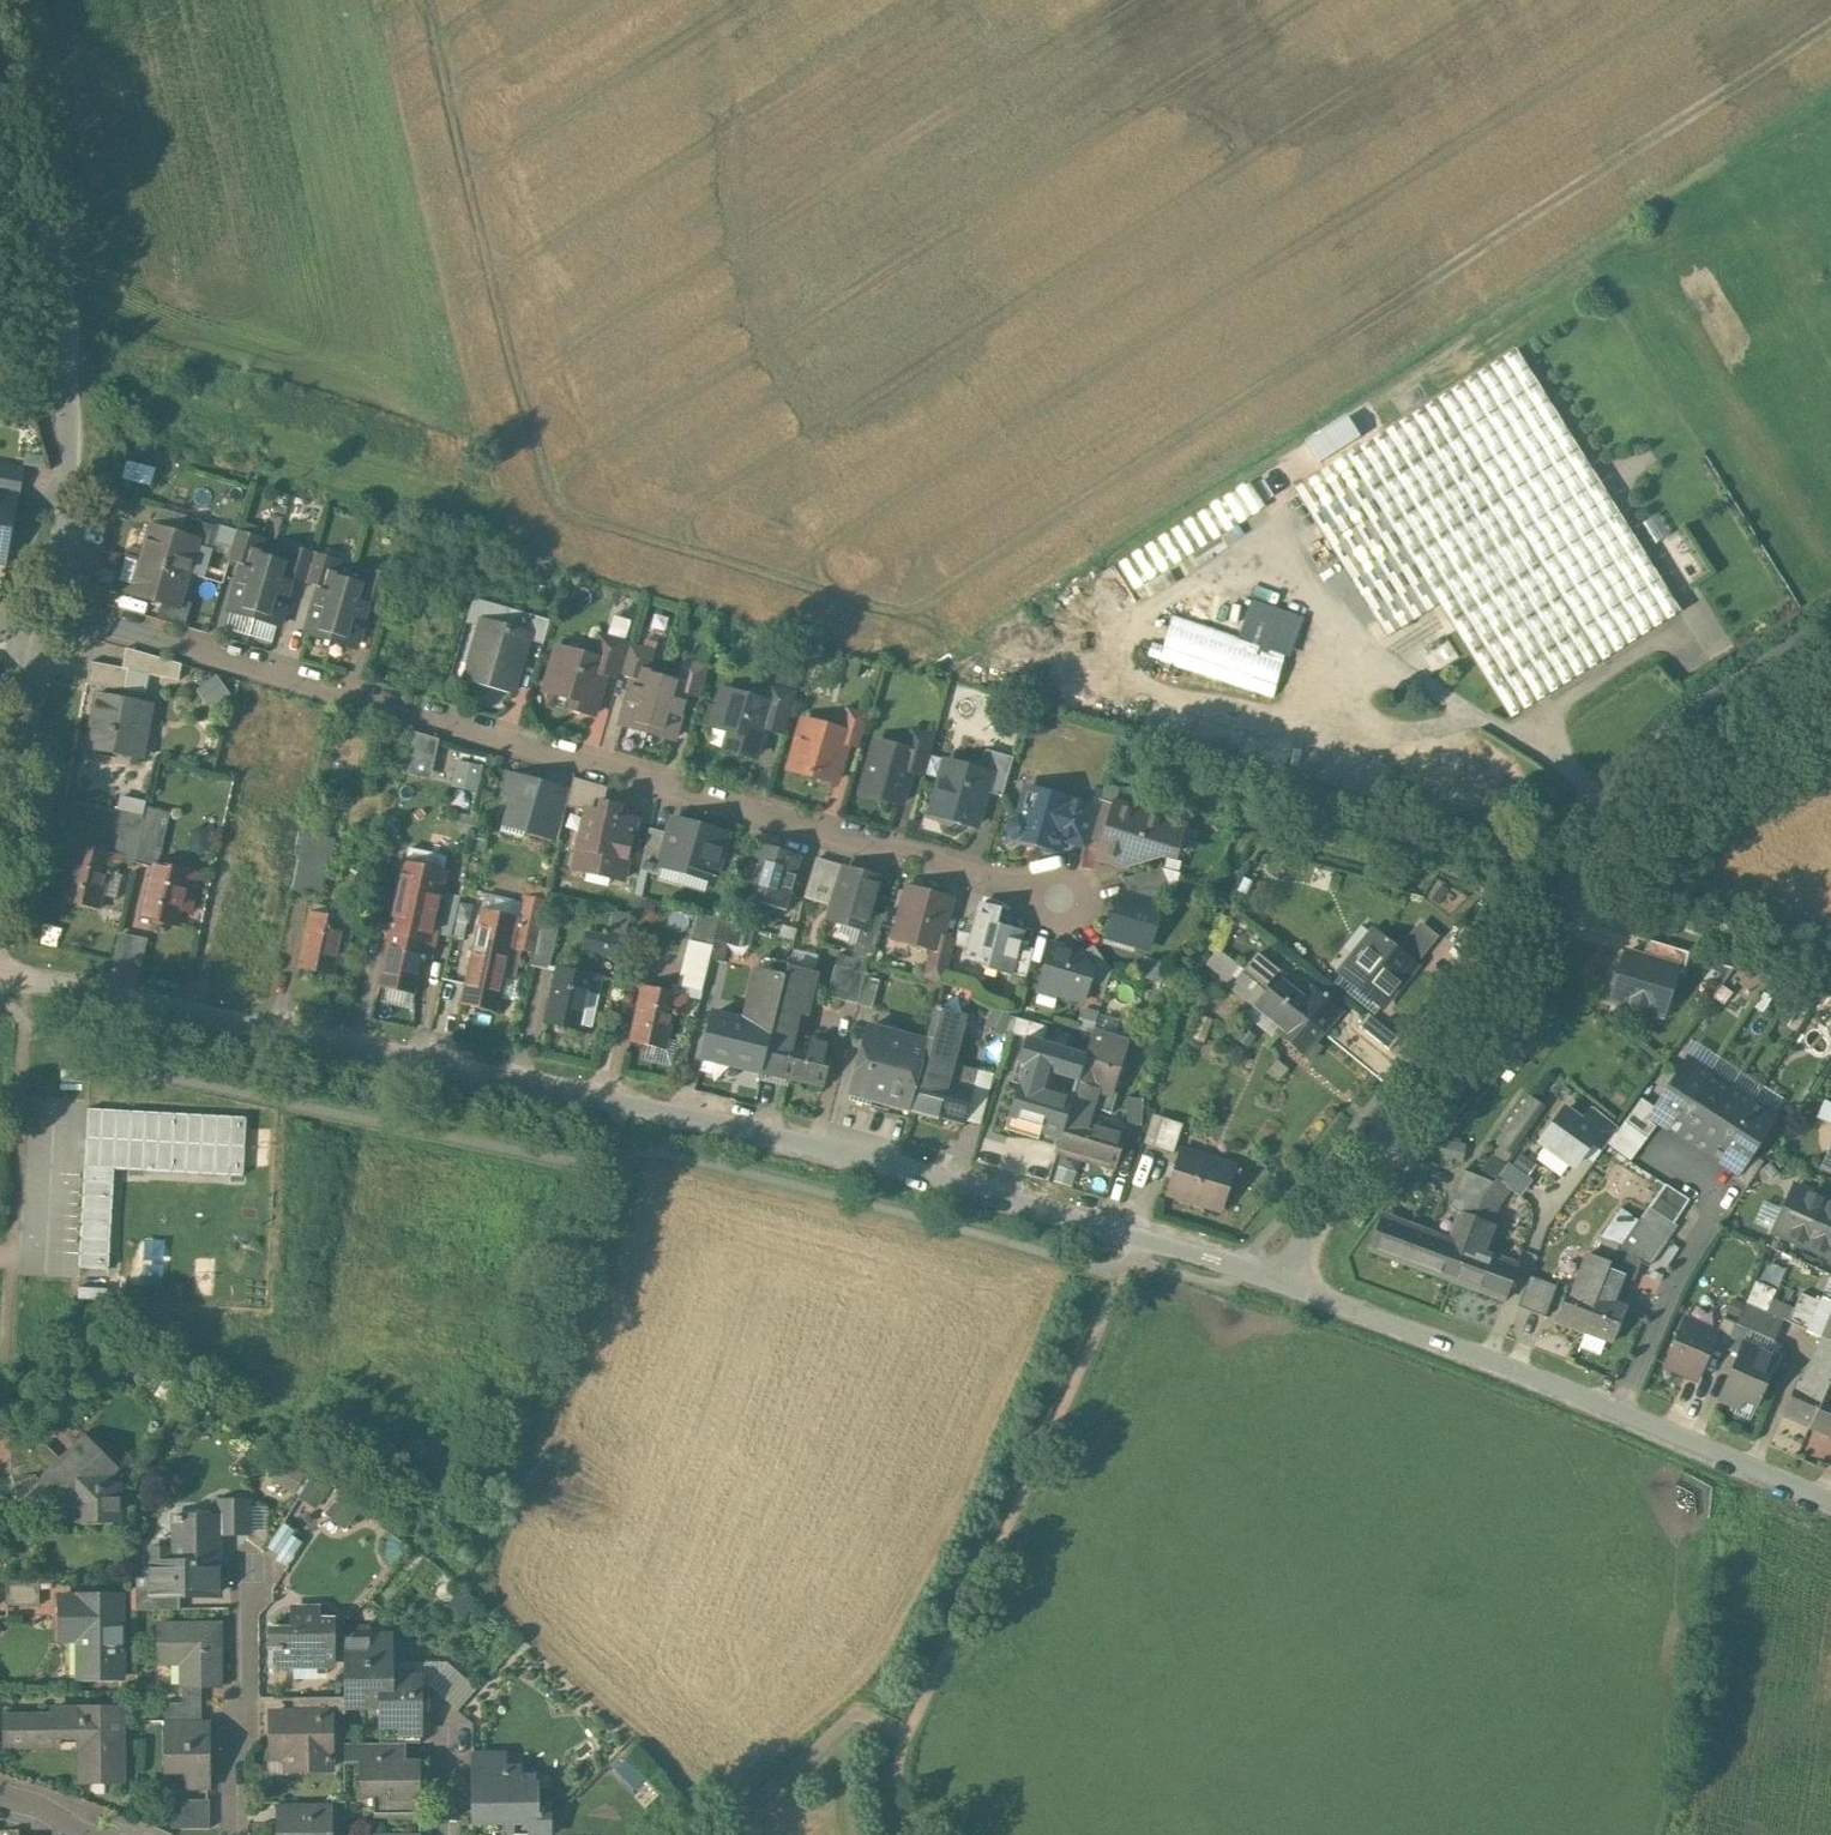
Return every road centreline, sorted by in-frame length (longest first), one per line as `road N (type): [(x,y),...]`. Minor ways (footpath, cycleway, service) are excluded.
road 1 (residential): [(0,970),(724,1124),(1269,1282)]
road 2 (residential): [(1064,900),(46,608)]
road 3 (unclassified): [(1269,1282),(1567,891),(1626,834),(1830,698)]
road 4 (residential): [(46,608),(69,407),(0,90)]
road 5 (residential): [(1619,1408),(1722,1197),(1650,1150)]
road 6 (residential): [(1619,1408),(1334,1302)]
road 7 (residential): [(251,1578),(234,1834)]
road 8 (residential): [(1830,1502),(1619,1408)]
road 9 (residential): [(0,853),(41,633)]

